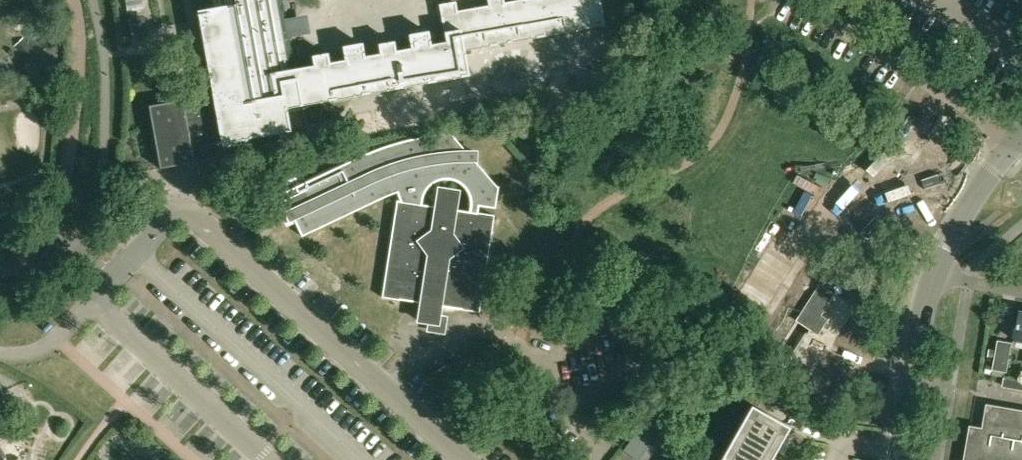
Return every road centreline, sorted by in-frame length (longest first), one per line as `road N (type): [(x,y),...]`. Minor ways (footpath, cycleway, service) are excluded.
road 1 (unclassified): [(1013,147),(796,0)]
road 2 (tertiary): [(903,459),(933,278)]
road 3 (tertiary): [(933,278),(1013,147)]

